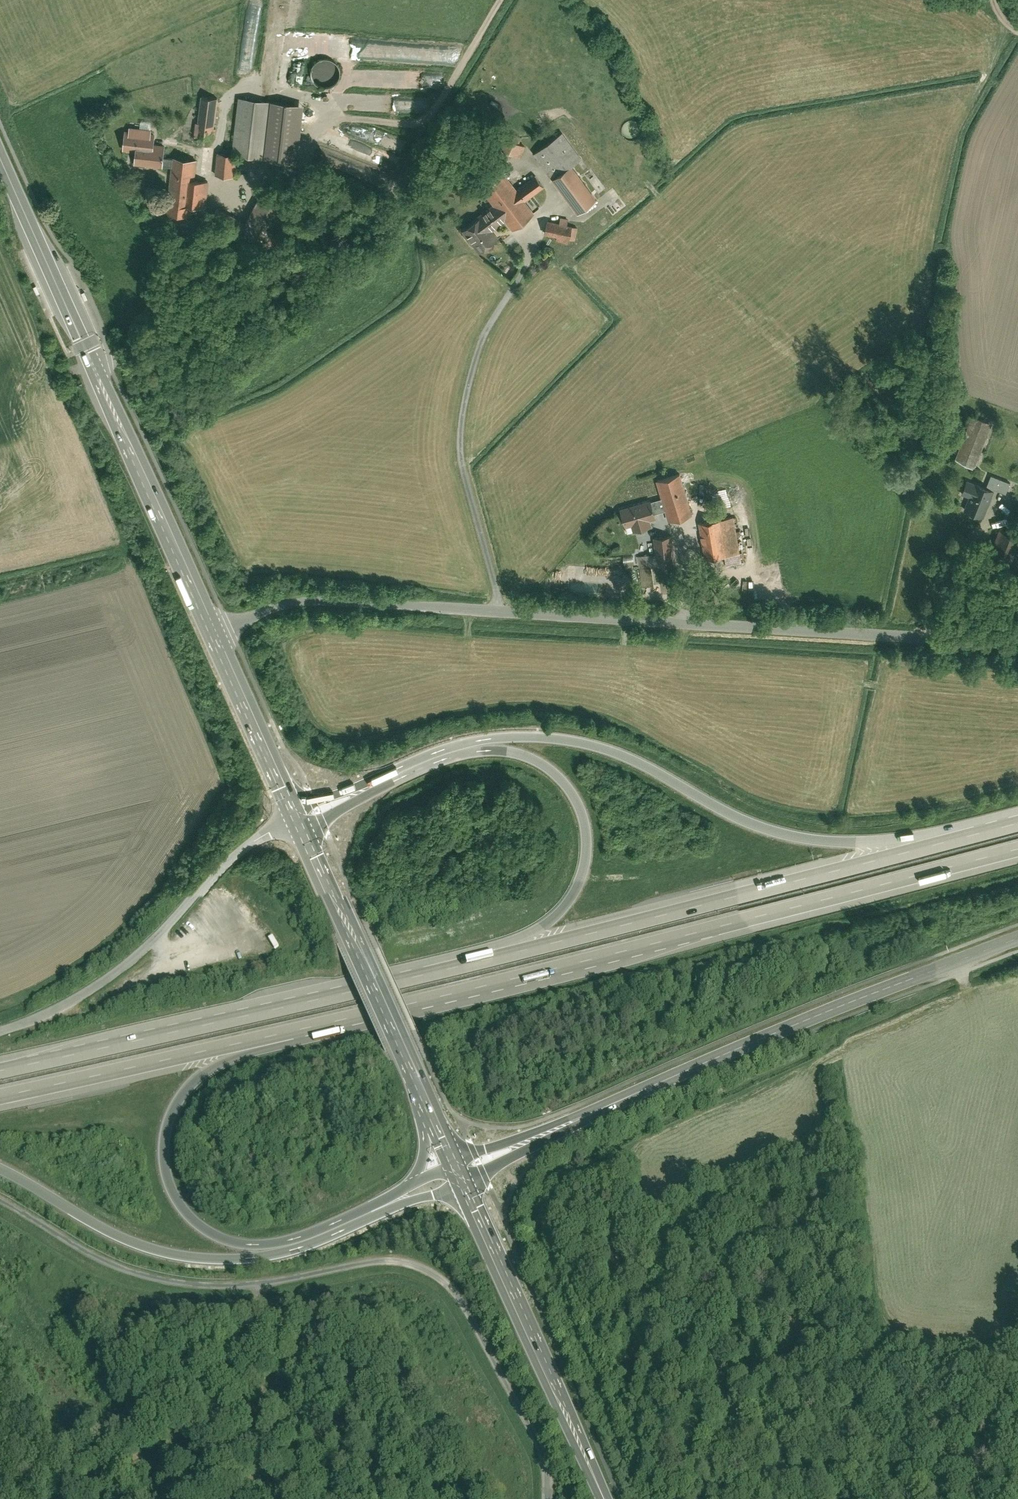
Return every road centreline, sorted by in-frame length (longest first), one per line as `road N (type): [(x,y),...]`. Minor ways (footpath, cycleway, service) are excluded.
road 1 (unclassified): [(1017,644),(305,602),(216,630)]
road 2 (motorway): [(293,1032),(1017,850)]
road 3 (motorway): [(981,829),(866,842),(796,837),(744,822),(604,748),(522,737),(467,742),(295,805)]
road 4 (residential): [(0,1201),(147,1277),(208,1286),(367,1262),(428,1268),(470,1310),(539,1441),(549,1498)]
road 5 (motorway): [(981,829),(449,966)]
road 6 (primary): [(0,154),(216,630)]
road 7 (motorway): [(343,808),(480,751),(528,758),(567,786),(586,833),(577,891),(539,929),(449,966)]
road 8 (motorway): [(0,1167),(130,1241),(207,1259),(291,1252),(466,1188)]
road 9 (motorway): [(414,1186),(277,1244),(228,1241),(186,1210),(167,1164),(177,1106),(207,1073),(293,1032)]
road 10 (secondary): [(556,1128),(1017,941)]
road 11 (motorway): [(449,966),(0,1066)]
road 12 (residential): [(300,815),(233,856),(154,945),(102,986),(0,1033)]
road 13 (primary): [(605,1498),(466,1188)]
road 14 (motorway): [(0,1099),(293,1032)]
road 15 (track): [(72,1498),(293,1397)]
road 16 (primary): [(216,630),(295,805)]
road 17 (track): [(97,365),(162,332),(186,218)]
road 18 (primary): [(415,1076),(362,955)]

